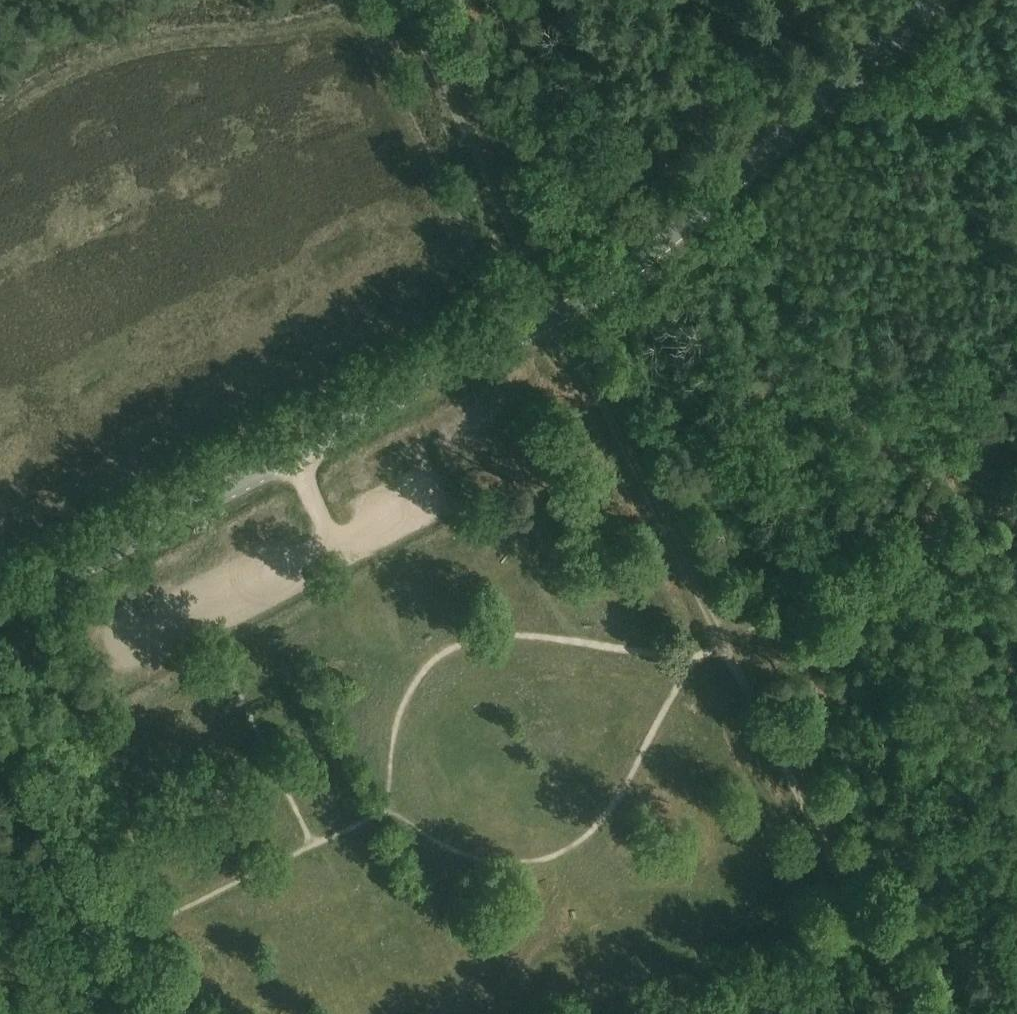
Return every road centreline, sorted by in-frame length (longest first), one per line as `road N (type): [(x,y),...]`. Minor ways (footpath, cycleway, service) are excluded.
road 1 (tertiary): [(0,612),(611,283),(936,0)]
road 2 (track): [(720,640),(696,658),(592,833),(543,860),(482,862),(429,838),(387,806),(23,985),(21,1013)]
road 3 (track): [(400,0),(552,318),(720,640)]
road 4 (track): [(696,658),(516,629),(455,641),(406,676),(392,713),(387,806)]
road 5 (track): [(720,640),(900,1013)]
road 6 (track): [(1016,499),(720,640)]
road 7 (track): [(314,845),(199,611)]

